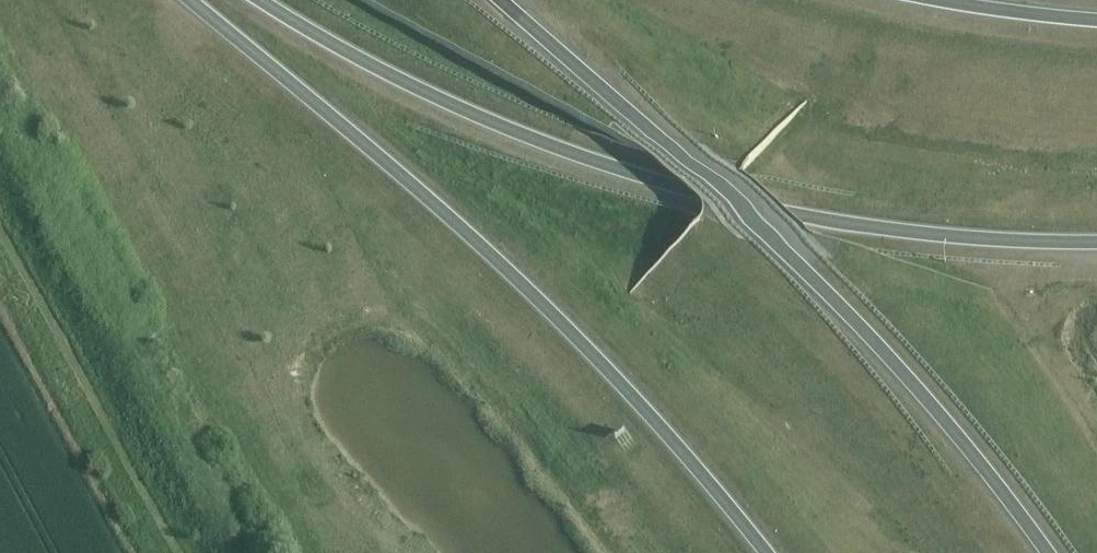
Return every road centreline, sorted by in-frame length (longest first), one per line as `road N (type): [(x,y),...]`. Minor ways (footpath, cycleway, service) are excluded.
road 1 (trunk): [(261,0),(399,80),(652,179),(795,215),(931,236),(1096,243)]
road 2 (trunk): [(188,0),(508,271),(649,416),(764,552)]
road 3 (trunk): [(1049,552),(861,327),(503,0)]
road 4 (trunk): [(1096,20),(948,0)]

